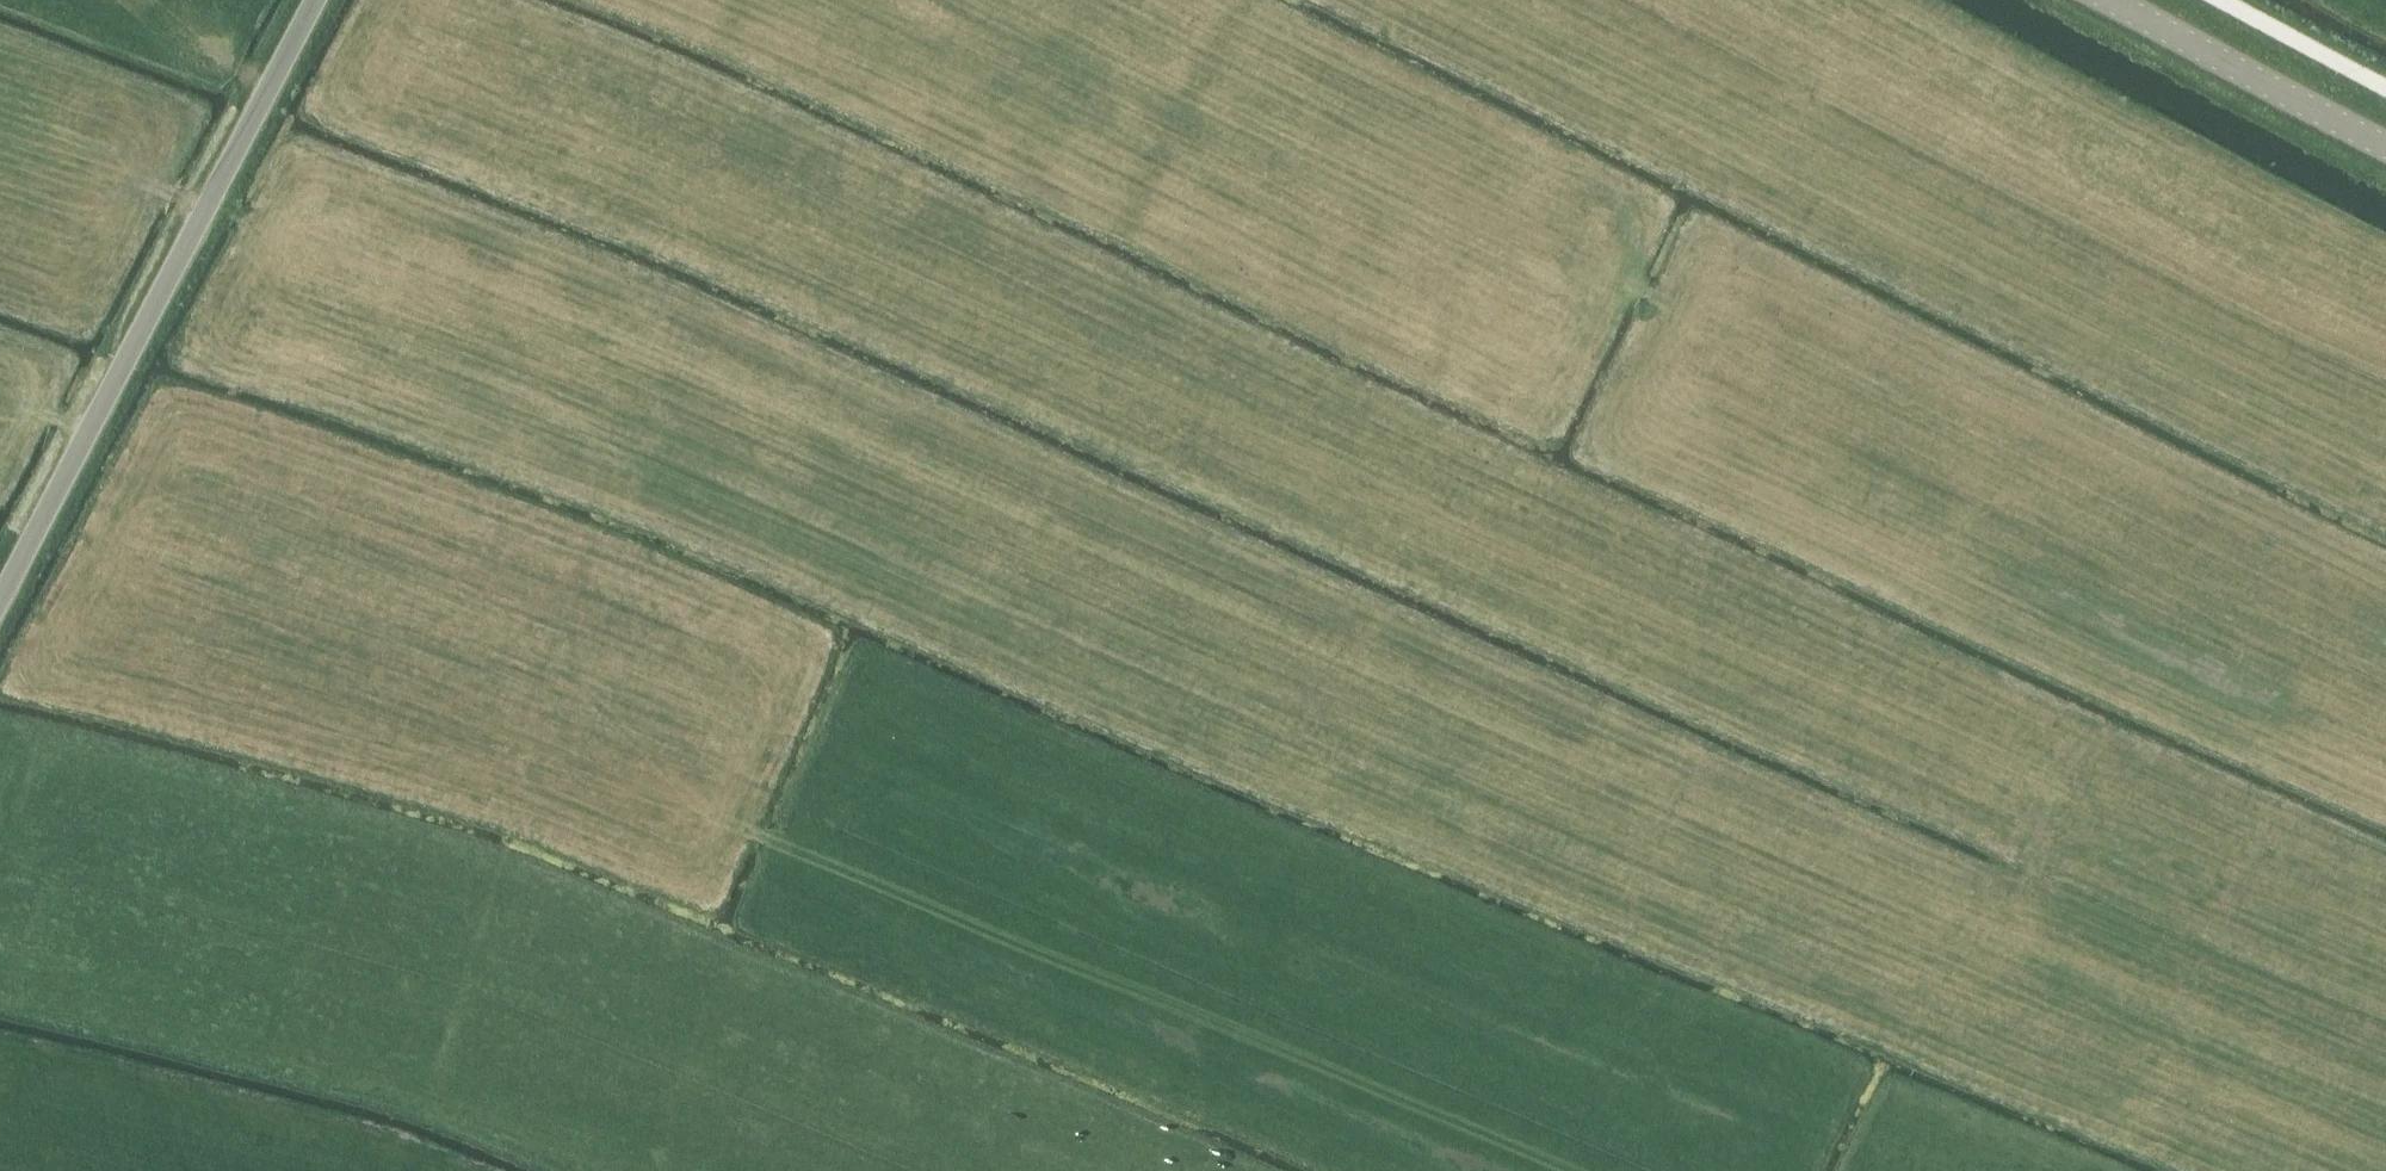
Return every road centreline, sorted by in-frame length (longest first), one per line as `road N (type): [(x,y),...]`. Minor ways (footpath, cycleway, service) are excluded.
road 1 (unclassified): [(0,599),(315,0)]
road 2 (tertiary): [(2385,149),(2110,0)]

